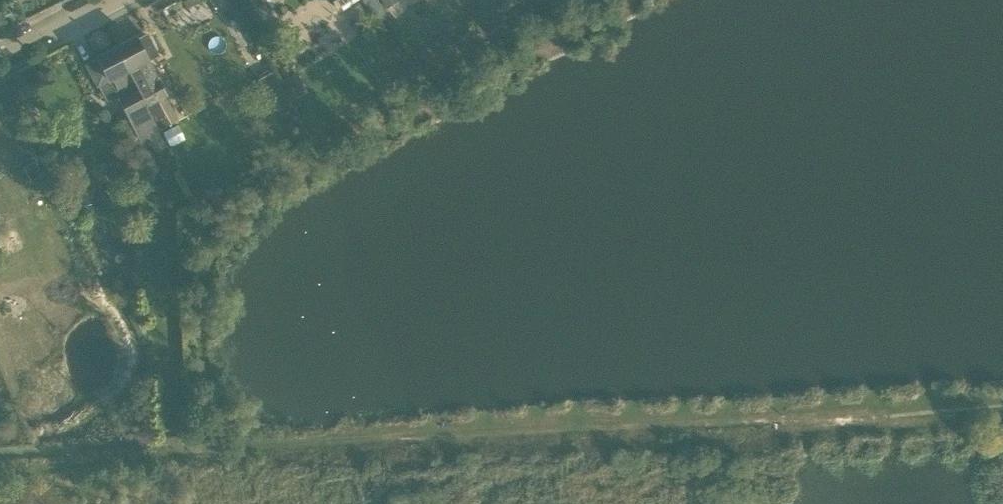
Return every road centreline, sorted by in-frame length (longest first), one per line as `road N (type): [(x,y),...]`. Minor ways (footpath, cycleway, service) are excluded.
road 1 (residential): [(0,59),(112,0)]

